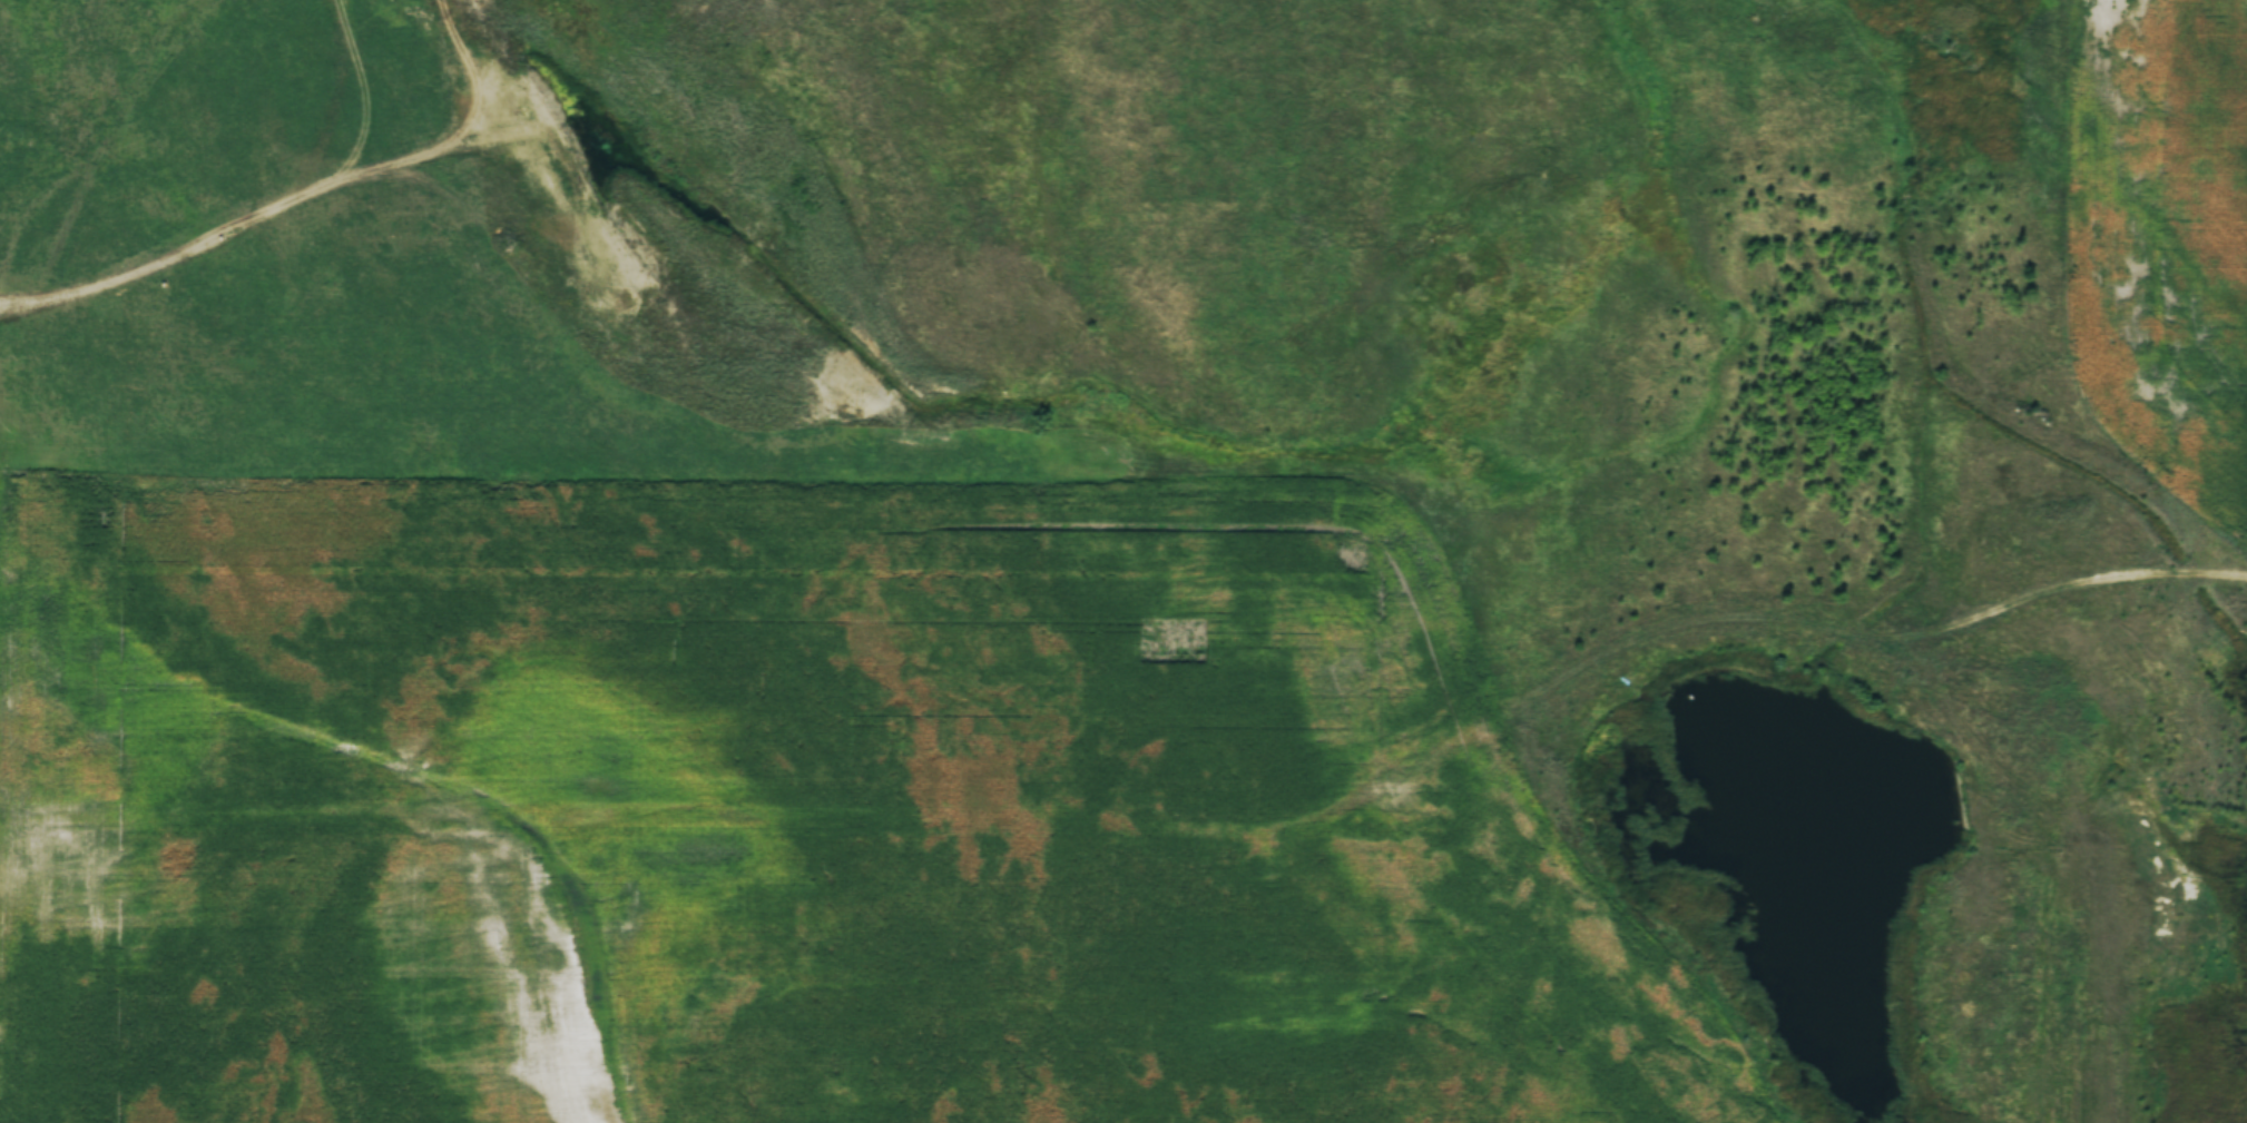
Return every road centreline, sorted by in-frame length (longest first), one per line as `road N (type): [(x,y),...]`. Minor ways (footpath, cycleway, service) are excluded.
road 1 (residential): [(0,283),(33,205),(111,147),(153,49),(192,0)]

